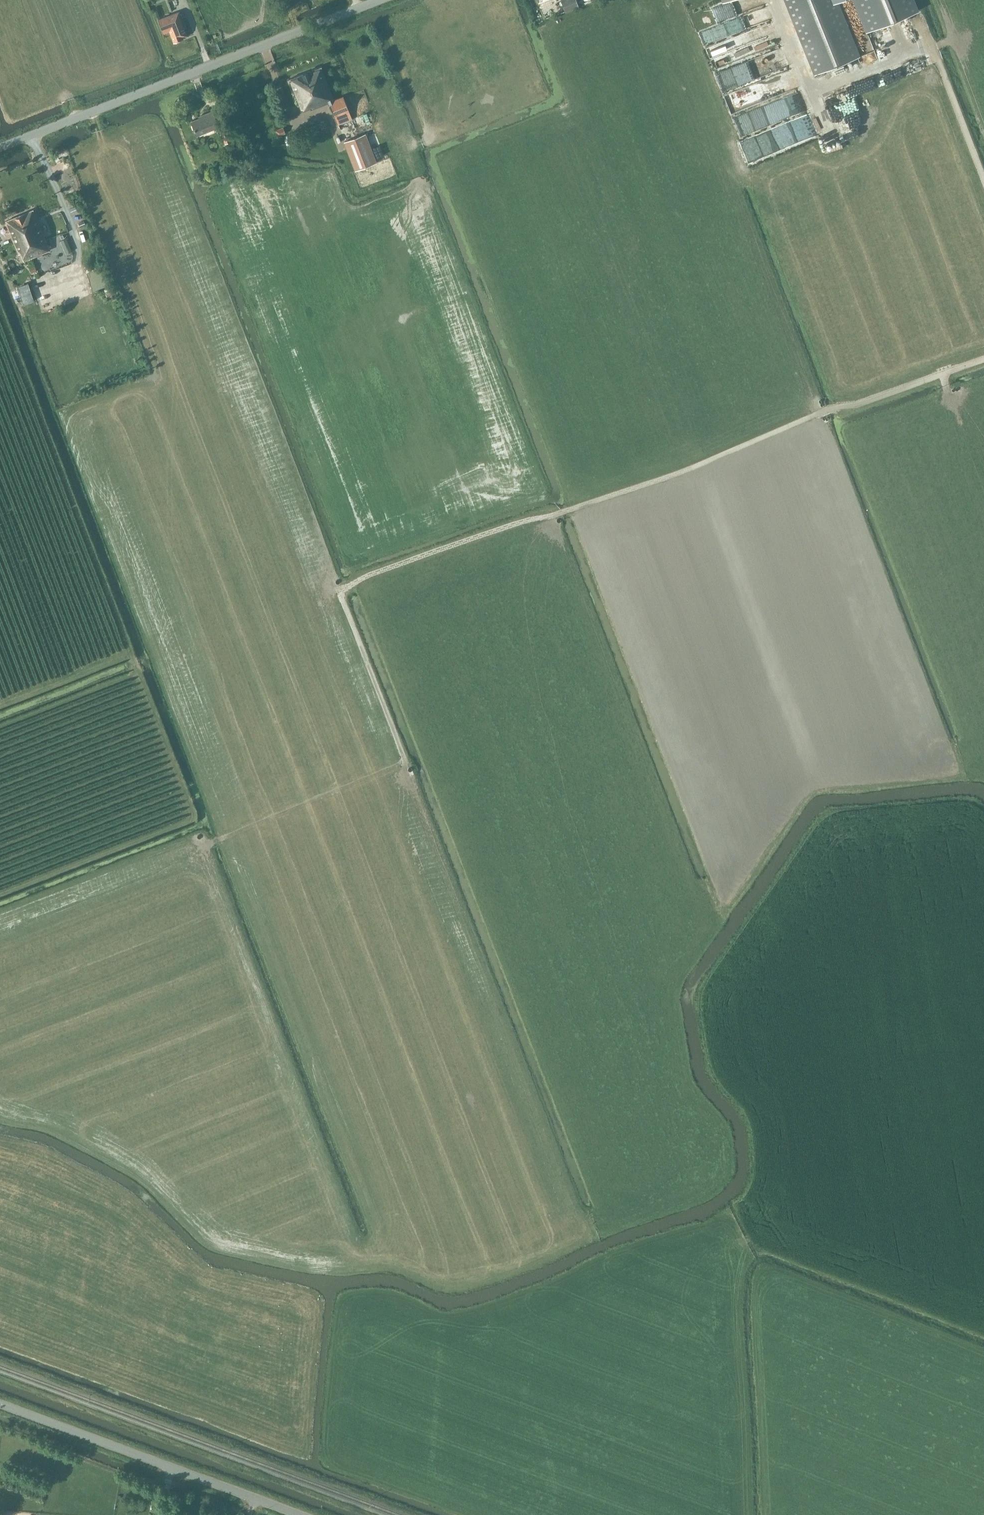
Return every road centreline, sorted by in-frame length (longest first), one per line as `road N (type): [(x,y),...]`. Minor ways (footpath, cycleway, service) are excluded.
road 1 (tertiary): [(0,148),(381,0)]
road 2 (tertiary): [(308,1514),(0,1403)]
road 3 (track): [(973,0),(956,39),(932,47),(983,181)]

